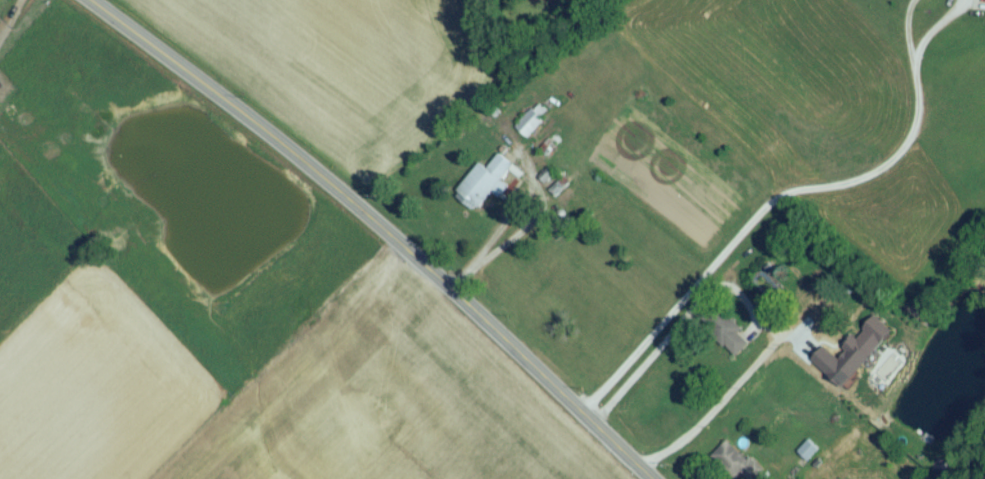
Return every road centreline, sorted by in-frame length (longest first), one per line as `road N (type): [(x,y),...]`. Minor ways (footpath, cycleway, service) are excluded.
road 1 (secondary): [(648,478),(333,192),(82,0)]

